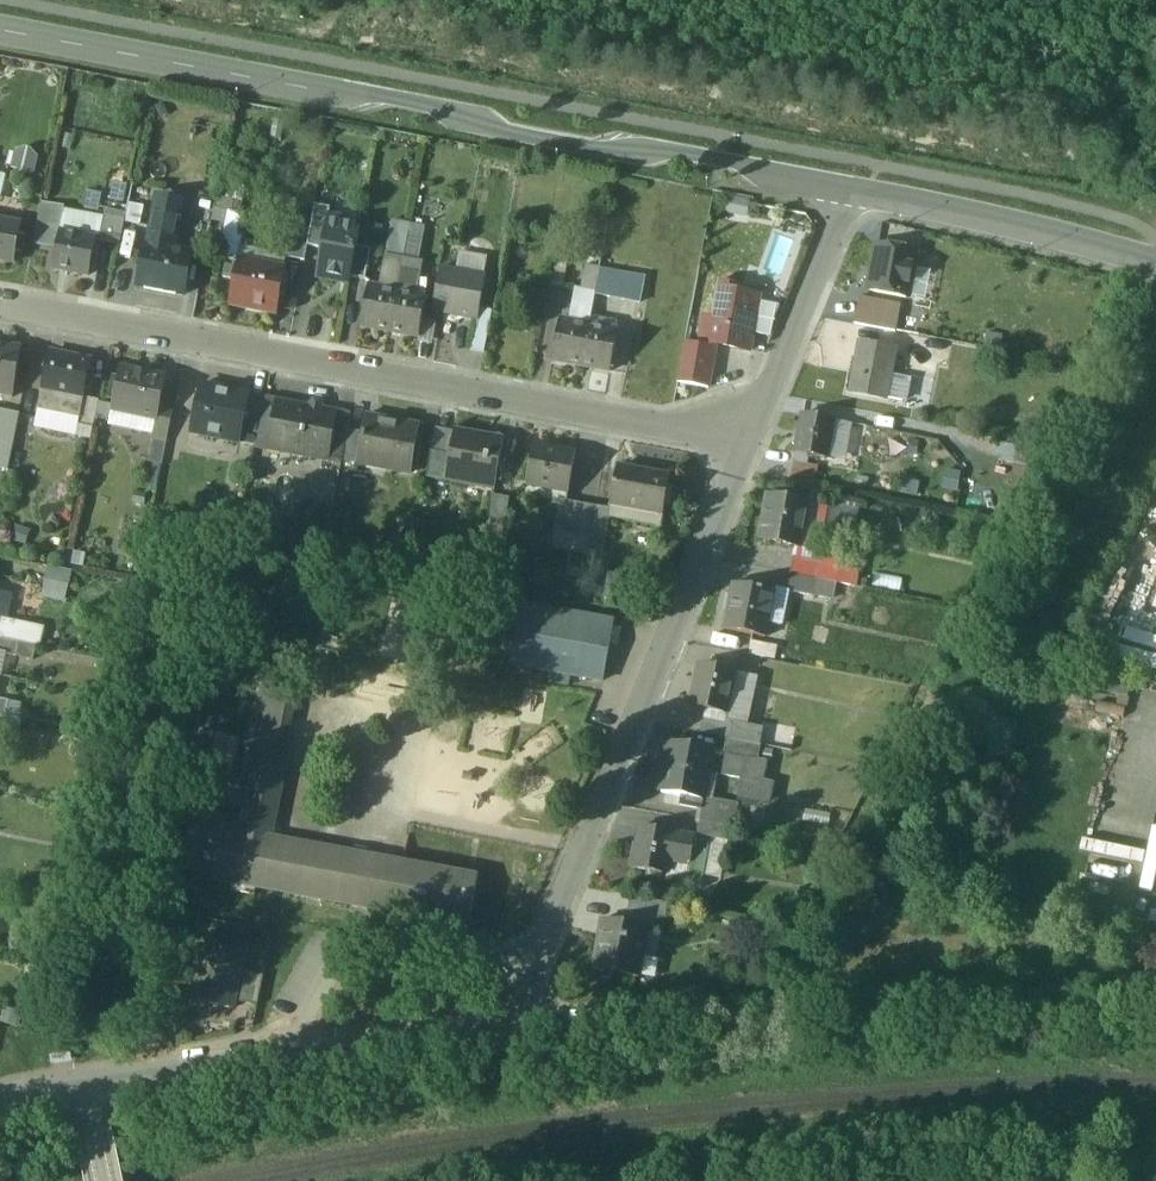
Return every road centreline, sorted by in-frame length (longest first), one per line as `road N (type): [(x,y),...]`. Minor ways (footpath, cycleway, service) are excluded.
road 1 (residential): [(753,443),(532,971),(525,1026),(84,1087)]
road 2 (tertiary): [(854,181),(0,23)]
road 3 (residential): [(753,443),(0,306)]
road 4 (tertiary): [(1155,254),(854,181)]
road 5 (residential): [(854,181),(753,443)]

